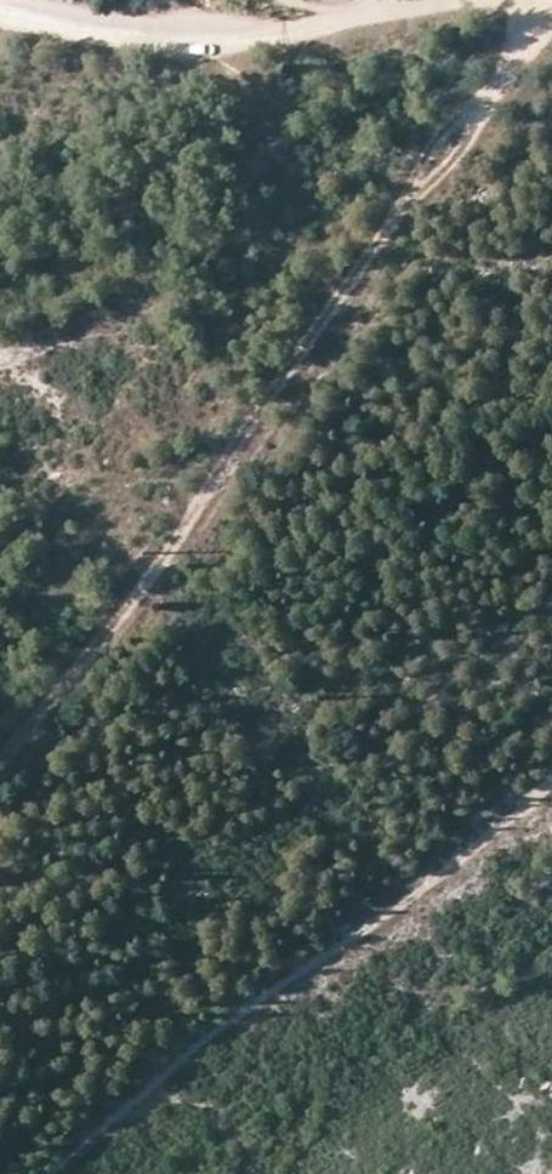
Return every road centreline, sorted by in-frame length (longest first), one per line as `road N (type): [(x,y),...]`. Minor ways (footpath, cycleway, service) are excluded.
road 1 (track): [(549,0),(527,46),(335,303),(192,516),(0,759)]
road 2 (track): [(53,1173),(225,1022),(394,910),(551,786)]
road 3 (track): [(469,0),(196,39),(0,8)]

